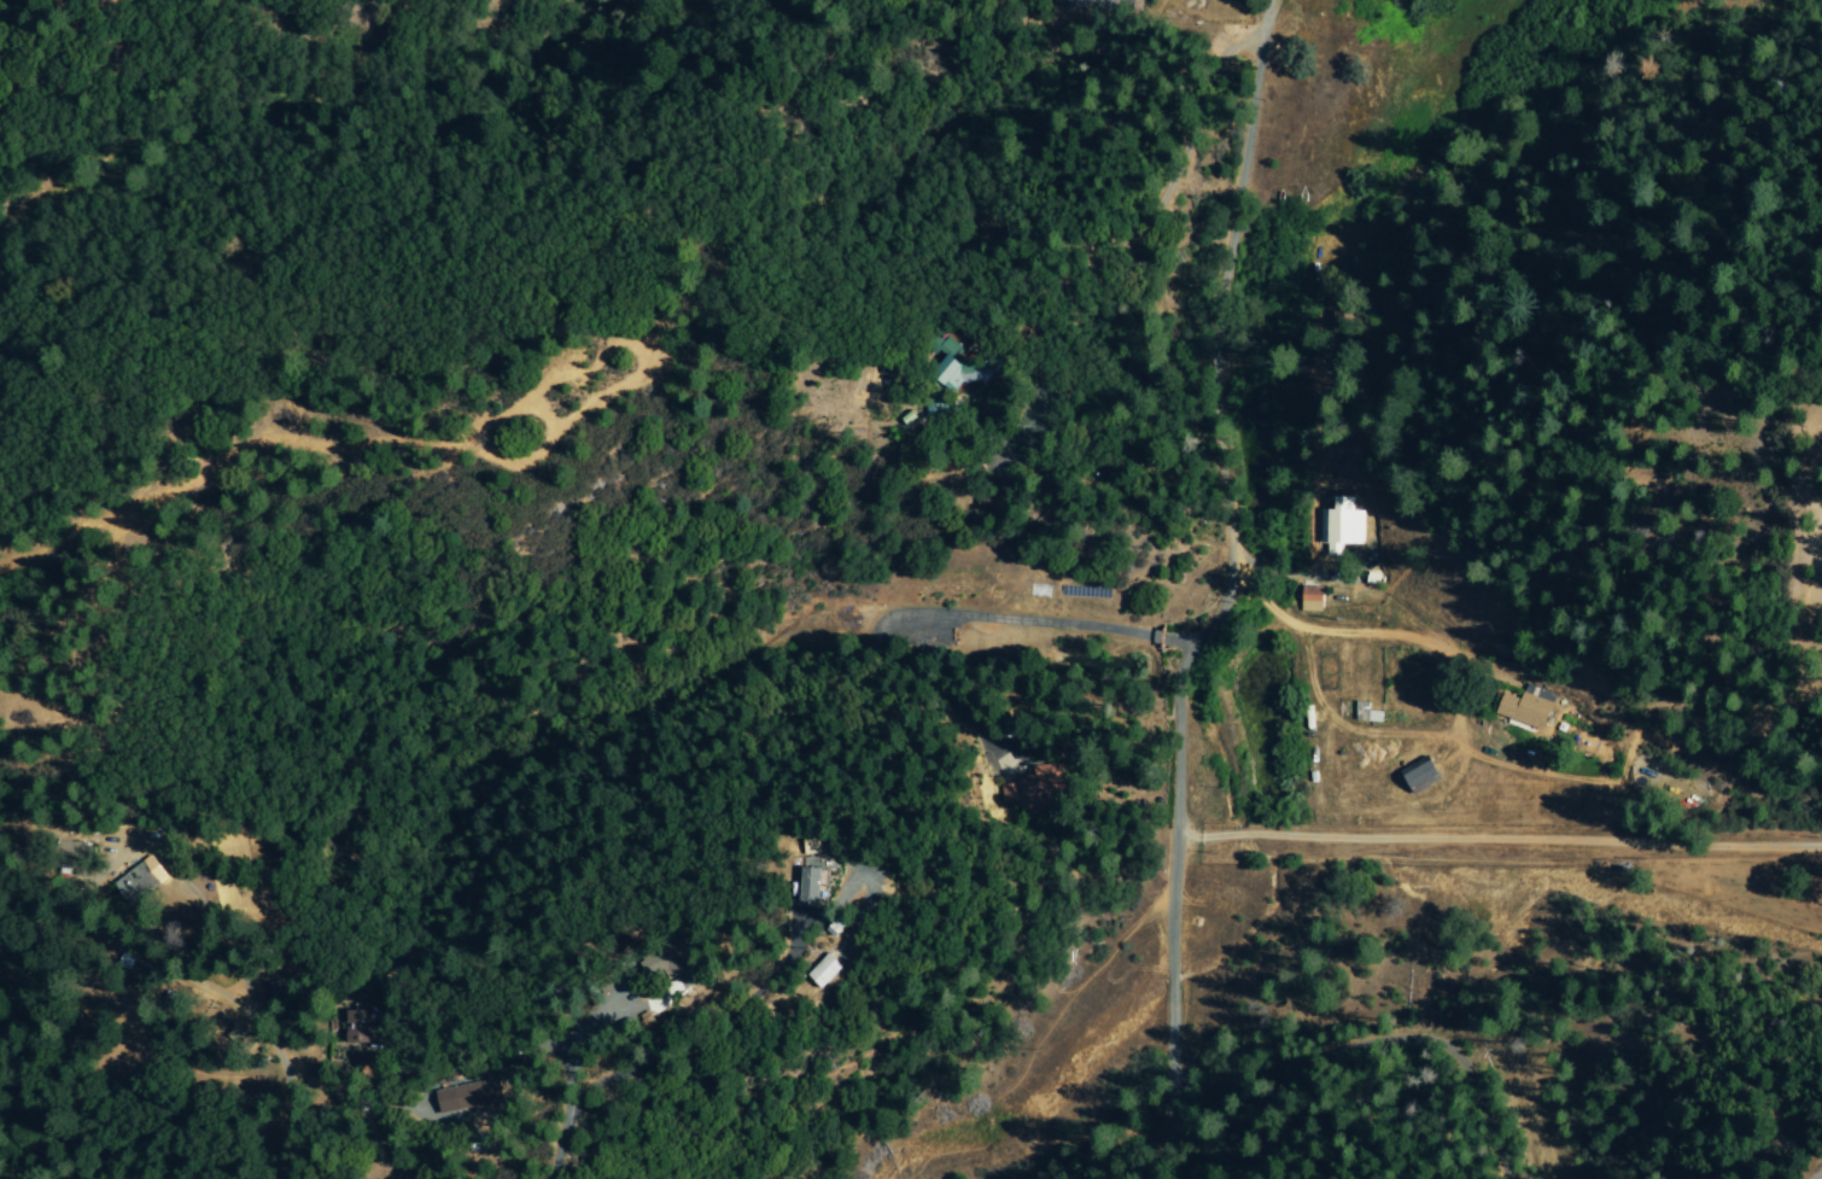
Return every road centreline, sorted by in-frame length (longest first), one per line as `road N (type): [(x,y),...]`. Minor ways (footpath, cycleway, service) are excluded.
road 1 (residential): [(1161,1098),(1170,1009),(1176,681),(1210,630),(1228,572),(1215,303),(1268,0)]
road 2 (residential): [(553,1178),(570,1120),(573,1055)]

